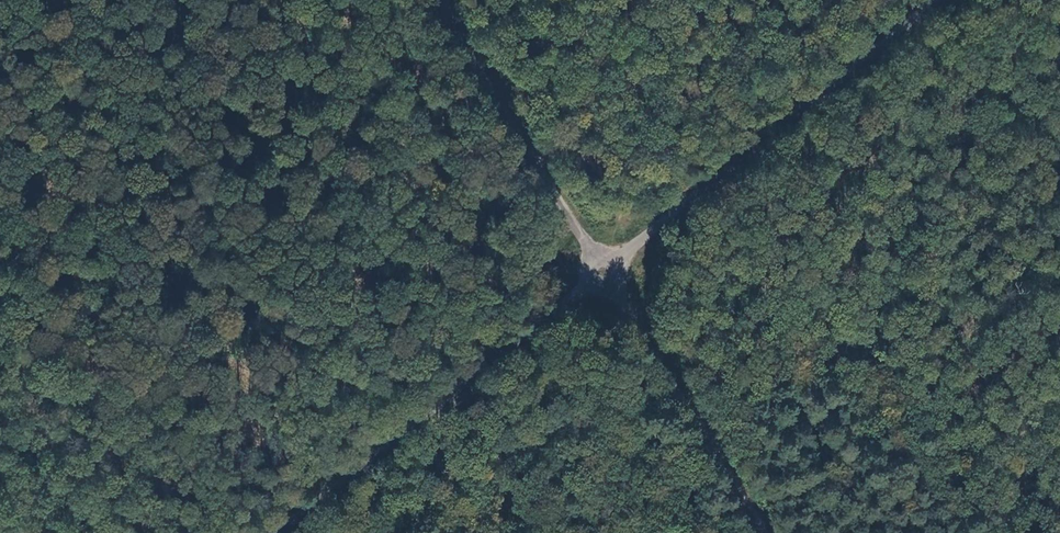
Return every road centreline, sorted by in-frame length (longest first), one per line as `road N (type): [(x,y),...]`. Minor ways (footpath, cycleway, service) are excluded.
road 1 (track): [(278,532),(939,0)]
road 2 (track): [(770,532),(437,0)]

